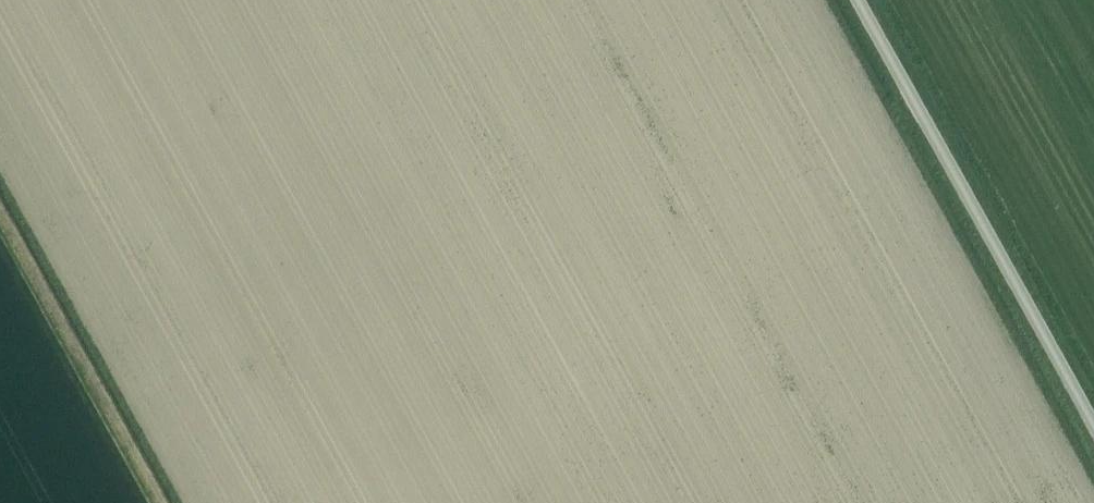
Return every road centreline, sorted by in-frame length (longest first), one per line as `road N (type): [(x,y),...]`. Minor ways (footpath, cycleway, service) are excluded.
road 1 (unclassified): [(1093,422),(859,0)]

